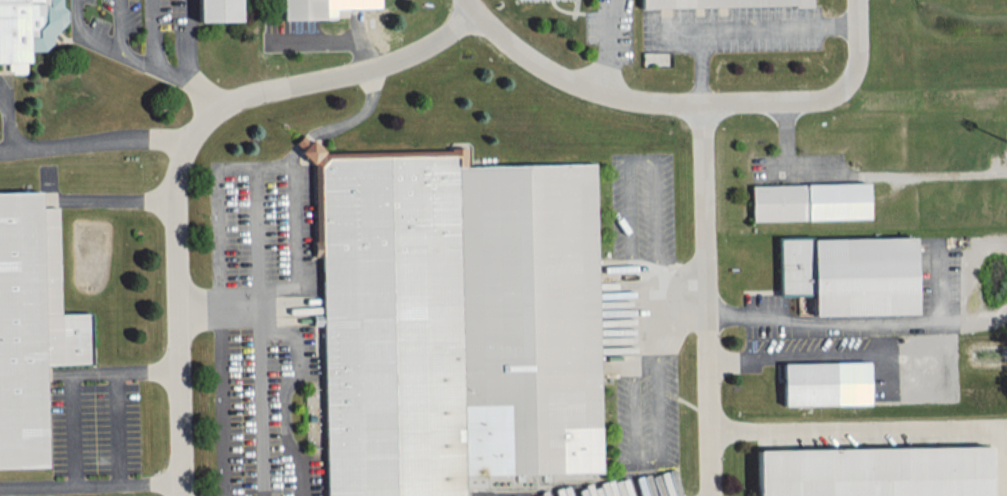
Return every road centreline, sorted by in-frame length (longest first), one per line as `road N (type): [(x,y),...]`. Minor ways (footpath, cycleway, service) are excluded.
road 1 (residential): [(184,495),(173,153),(205,113),(391,63),(478,13)]
road 2 (residential): [(702,104),(707,495)]
road 3 (residential): [(702,104),(628,100),(570,82),(521,52),(469,0)]
road 4 (residential): [(856,0),(856,57),(833,89),(702,104)]

